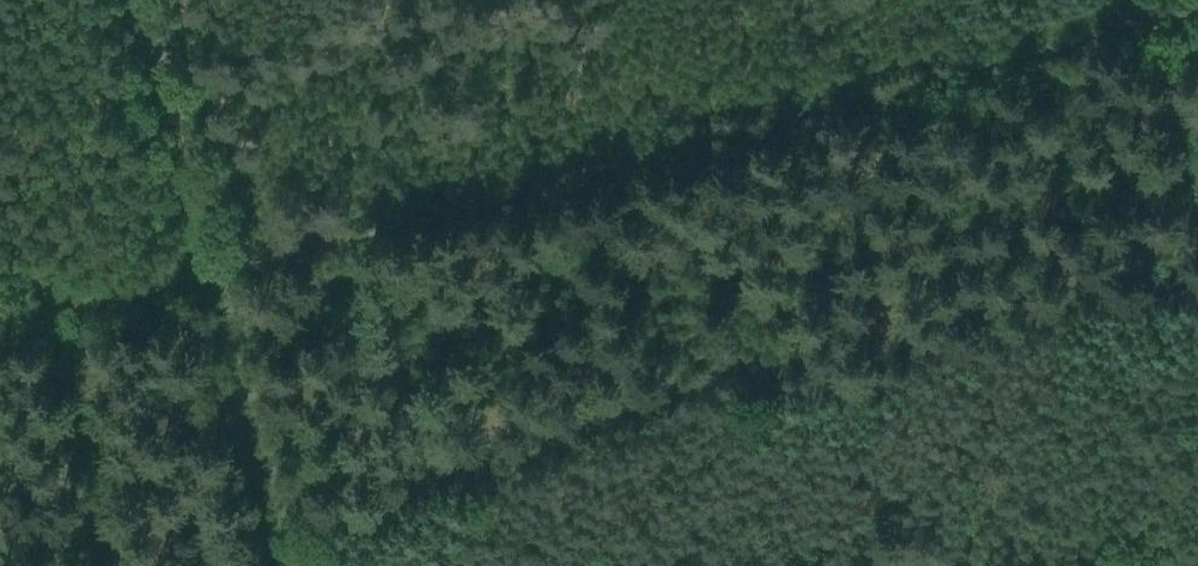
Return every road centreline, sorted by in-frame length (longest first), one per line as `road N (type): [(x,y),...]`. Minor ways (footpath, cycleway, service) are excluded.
road 1 (track): [(0,329),(634,159),(1197,21)]
road 2 (track): [(273,565),(128,0)]
road 3 (track): [(1146,0),(1197,200)]

